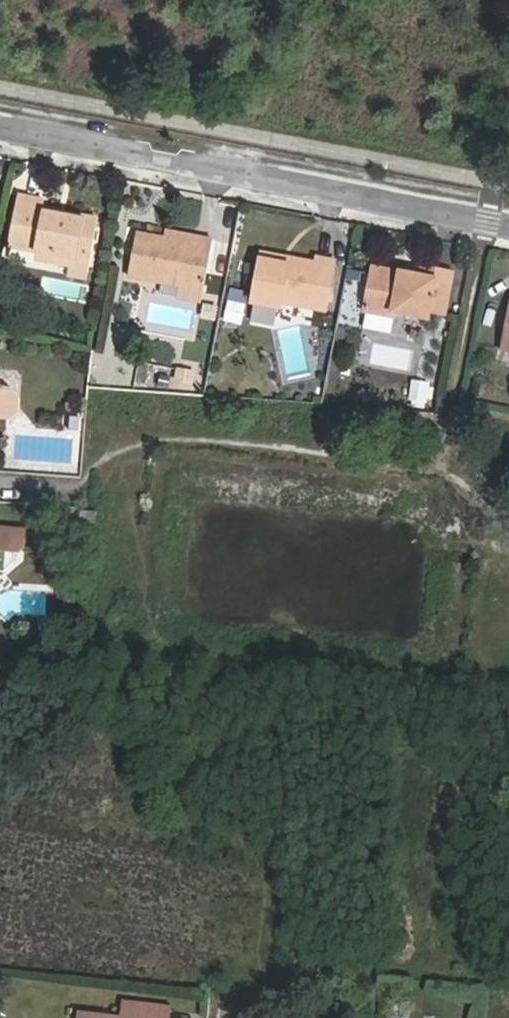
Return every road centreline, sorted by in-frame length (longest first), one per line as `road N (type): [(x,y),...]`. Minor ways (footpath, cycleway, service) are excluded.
road 1 (residential): [(508,226),(0,128)]

